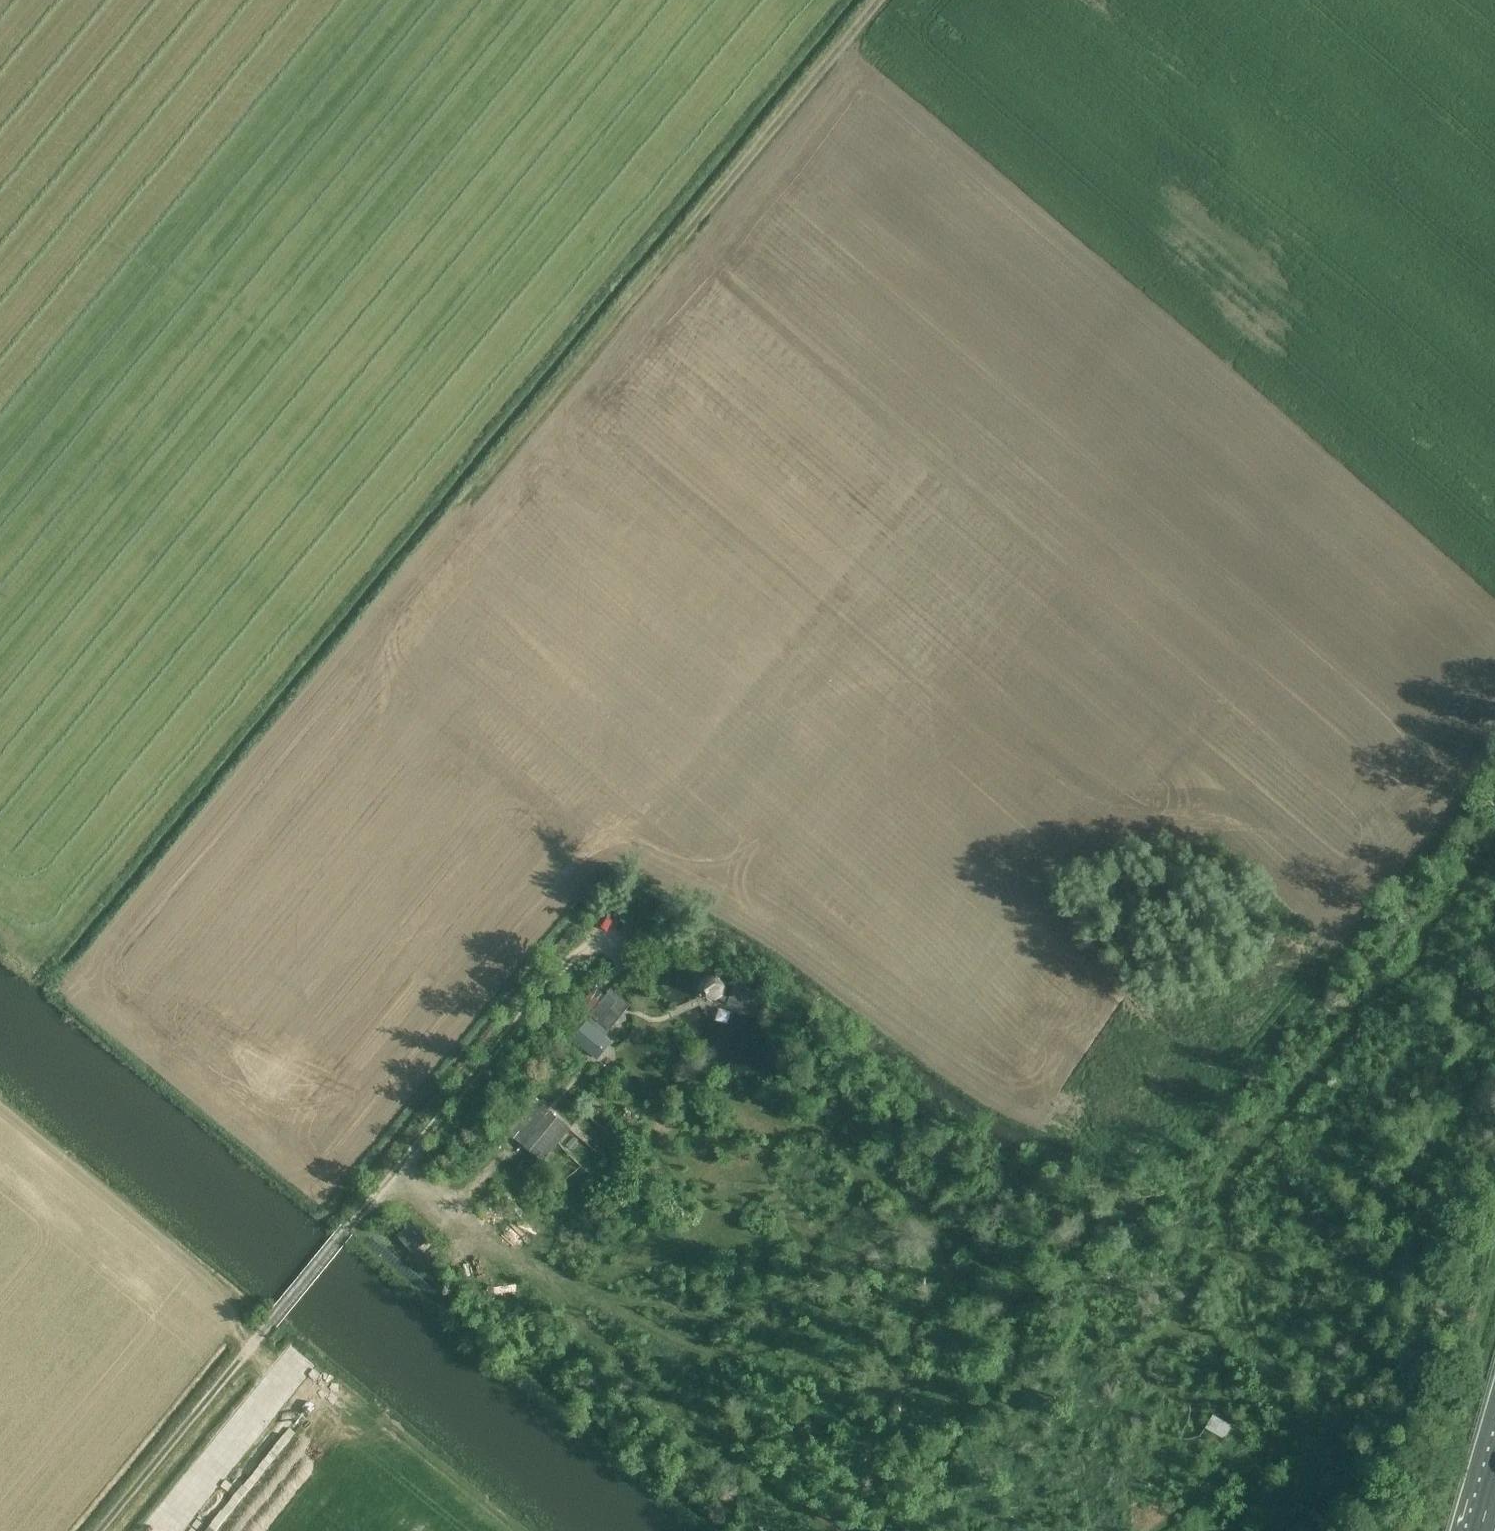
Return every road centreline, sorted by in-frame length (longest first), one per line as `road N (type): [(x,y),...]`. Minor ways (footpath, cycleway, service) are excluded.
road 1 (track): [(674,930),(614,890),(97,1530)]

